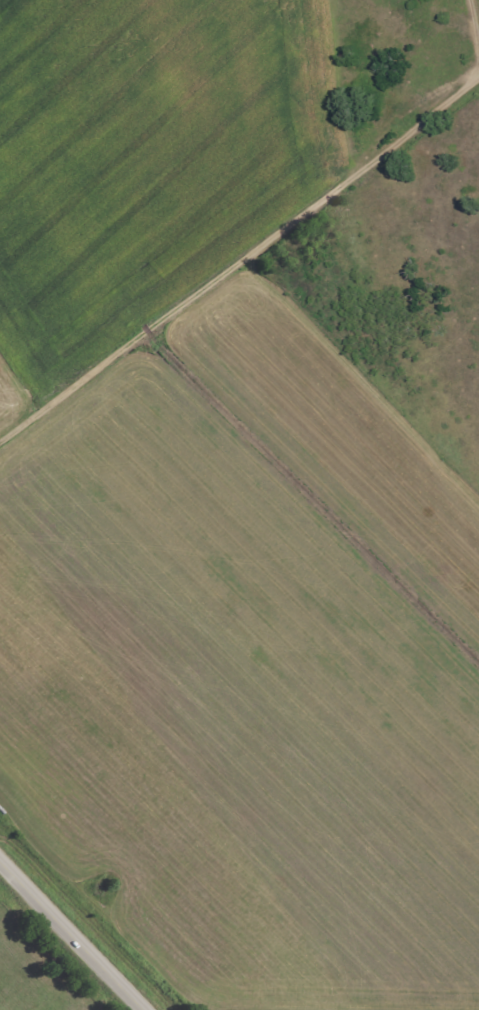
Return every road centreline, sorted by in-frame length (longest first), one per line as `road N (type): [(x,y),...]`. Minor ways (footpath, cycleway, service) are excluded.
road 1 (residential): [(478,40),(470,73),(401,122),(319,205),(0,436)]
road 2 (secondary): [(0,856),(149,1009)]

